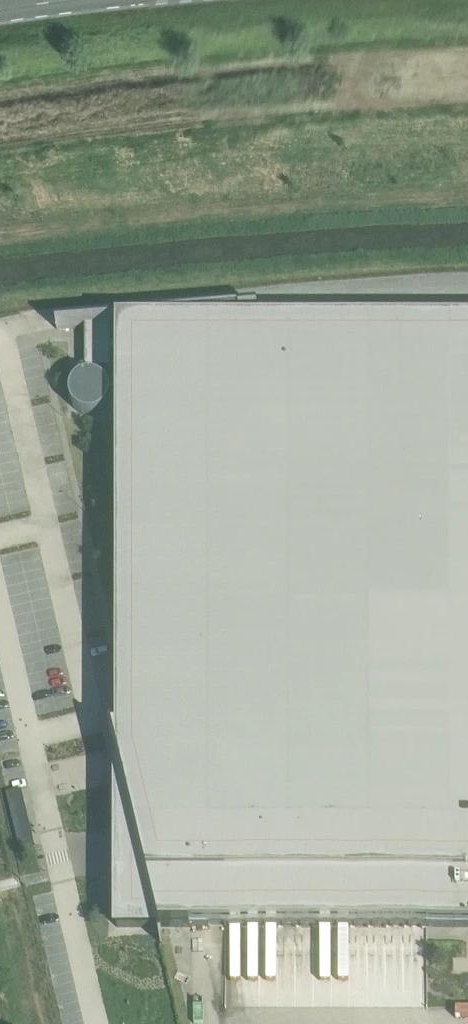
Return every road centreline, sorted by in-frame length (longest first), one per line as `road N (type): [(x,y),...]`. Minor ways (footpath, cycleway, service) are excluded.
road 1 (primary): [(0,16),(135,0)]

